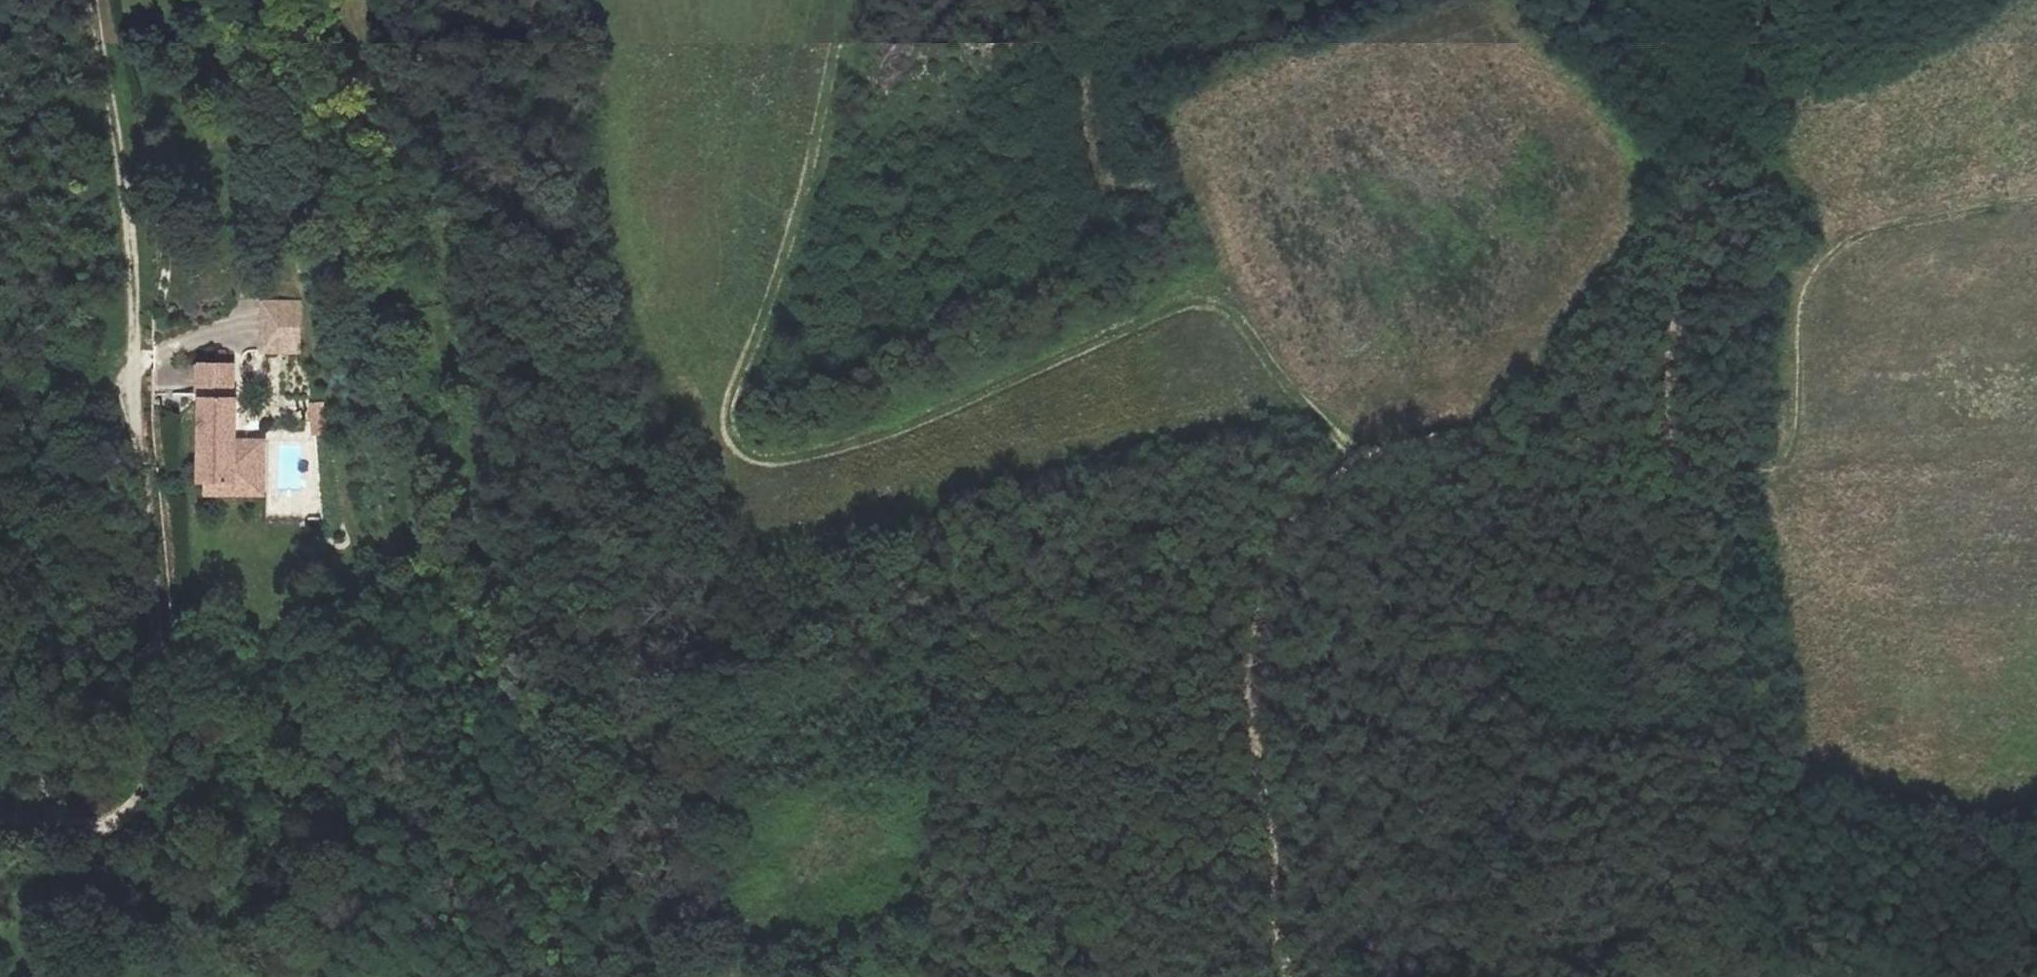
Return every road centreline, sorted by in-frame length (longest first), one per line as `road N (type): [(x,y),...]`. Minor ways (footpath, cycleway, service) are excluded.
road 1 (track): [(1290,976),(1250,732),(1256,648),(1276,563),(1321,495),(1380,452),(1459,433),(1552,435),(1672,456),(1674,340),(1705,242),(1709,158),(1751,67),(1769,0)]
road 2 (residential): [(135,316),(153,716),(140,781),(68,817),(0,821)]
road 3 (track): [(2036,190),(1849,230),(1805,257),(1781,306),(1779,433),(1769,459),(1747,468),(1672,456)]
road 4 (track): [(98,0),(124,166),(135,316)]

